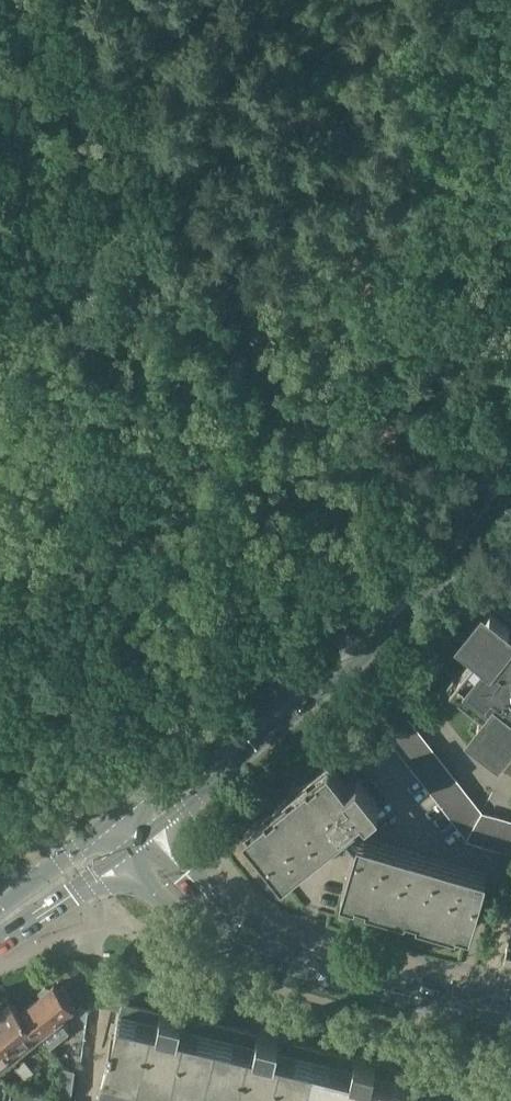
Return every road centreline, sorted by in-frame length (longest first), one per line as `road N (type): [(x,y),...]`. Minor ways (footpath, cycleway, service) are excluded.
road 1 (primary): [(135,829),(356,651),(428,578),(510,472)]
road 2 (residential): [(218,931),(212,975),(433,1041),(441,1004)]
road 3 (tertiary): [(441,1004),(276,959),(218,931)]
road 4 (tertiary): [(218,931),(135,829)]

